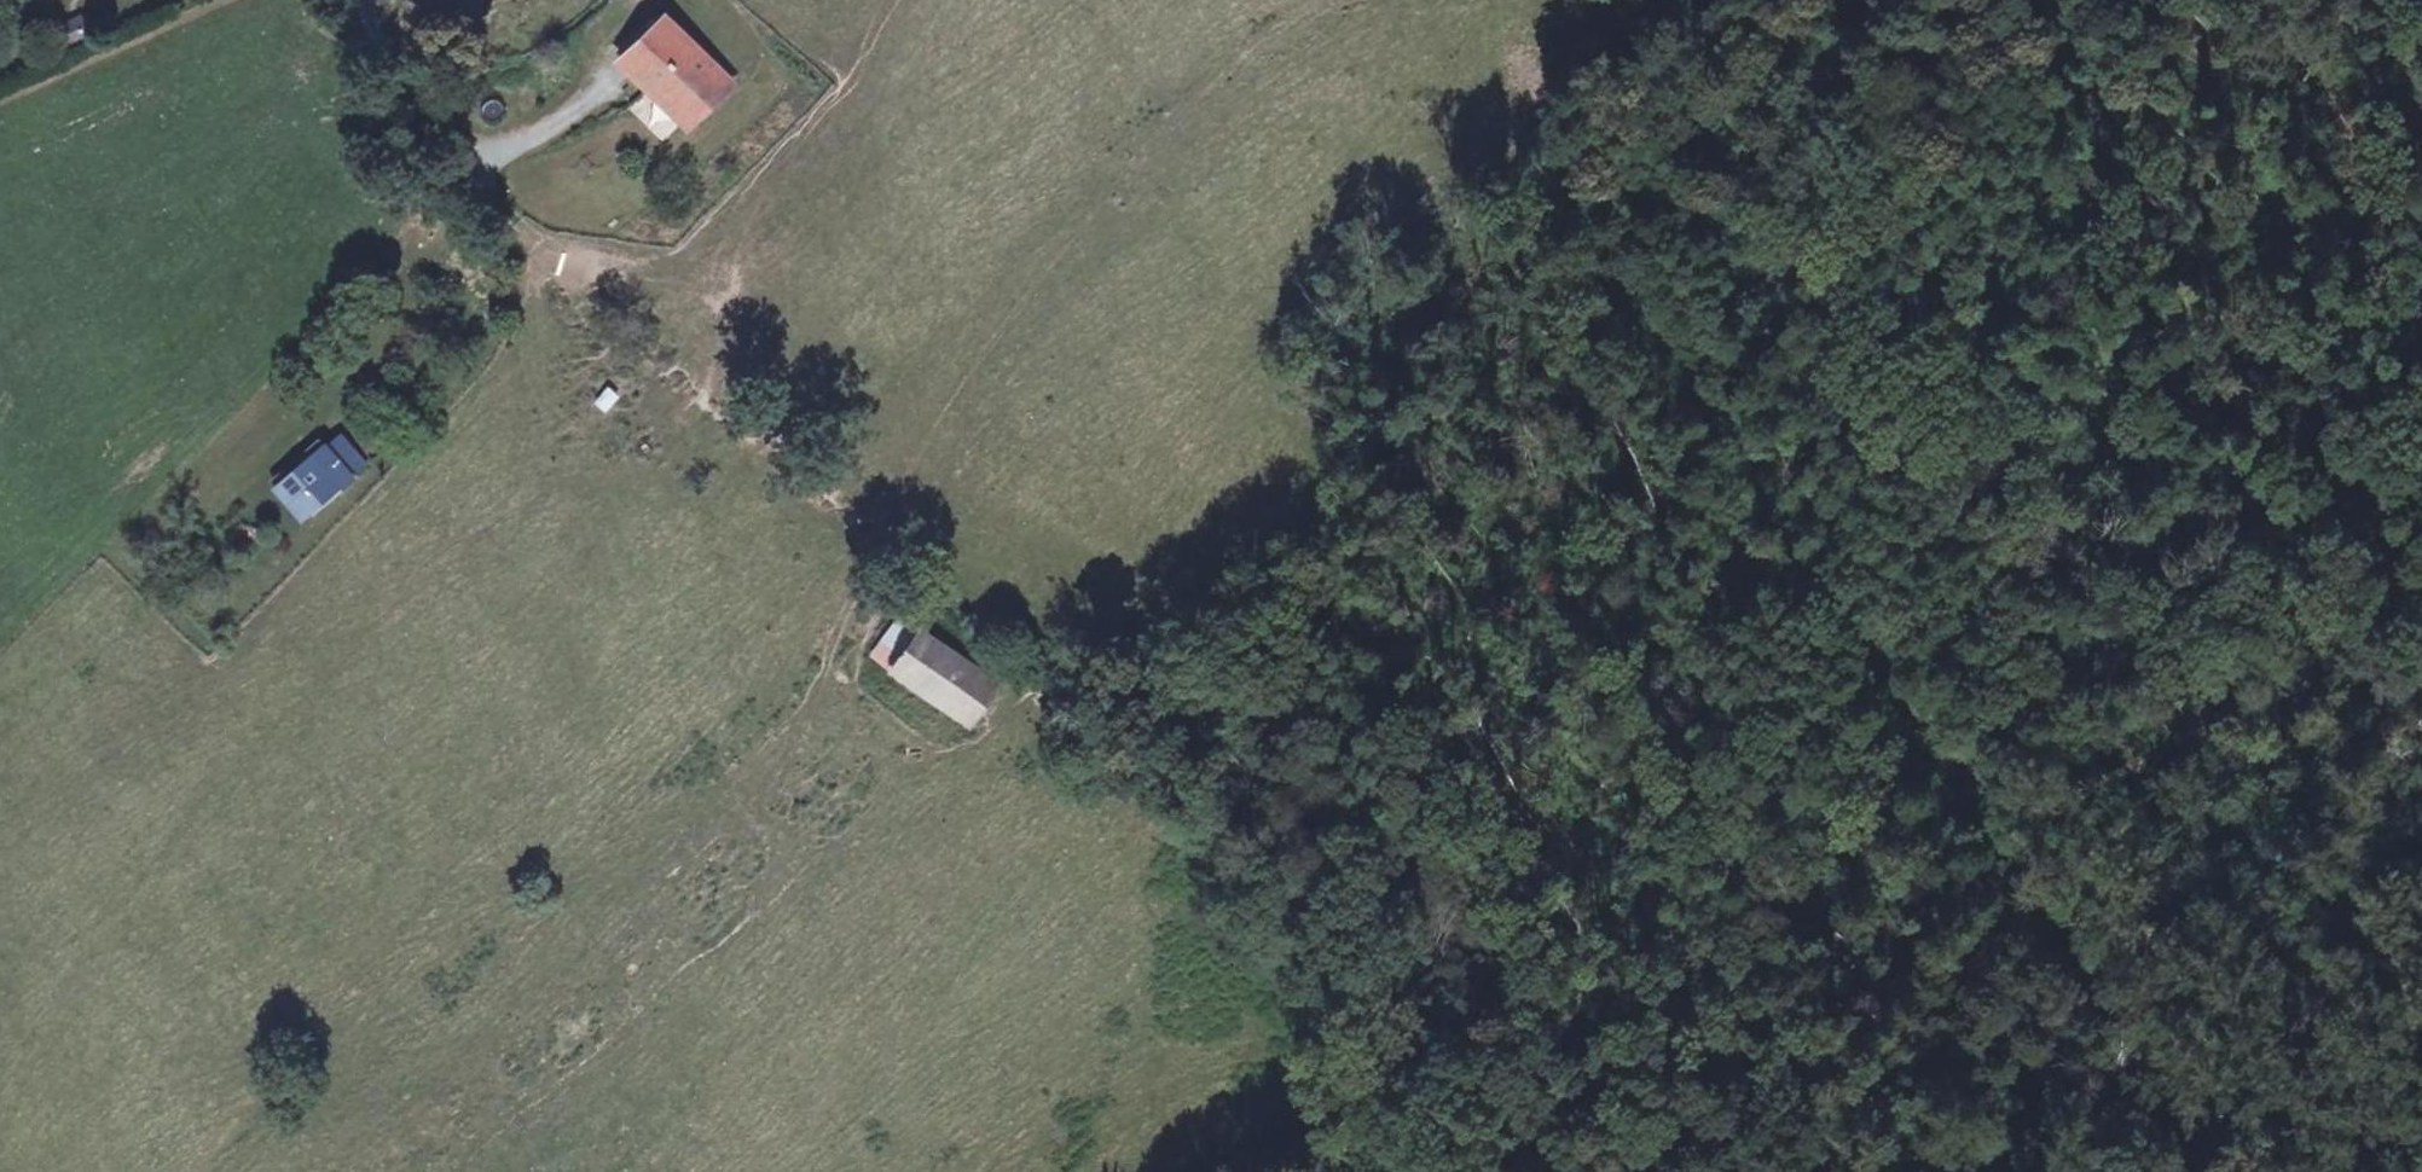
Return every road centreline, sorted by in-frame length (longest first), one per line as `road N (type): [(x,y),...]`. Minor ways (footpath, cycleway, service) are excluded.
road 1 (track): [(472,149),(454,228),(362,393)]

